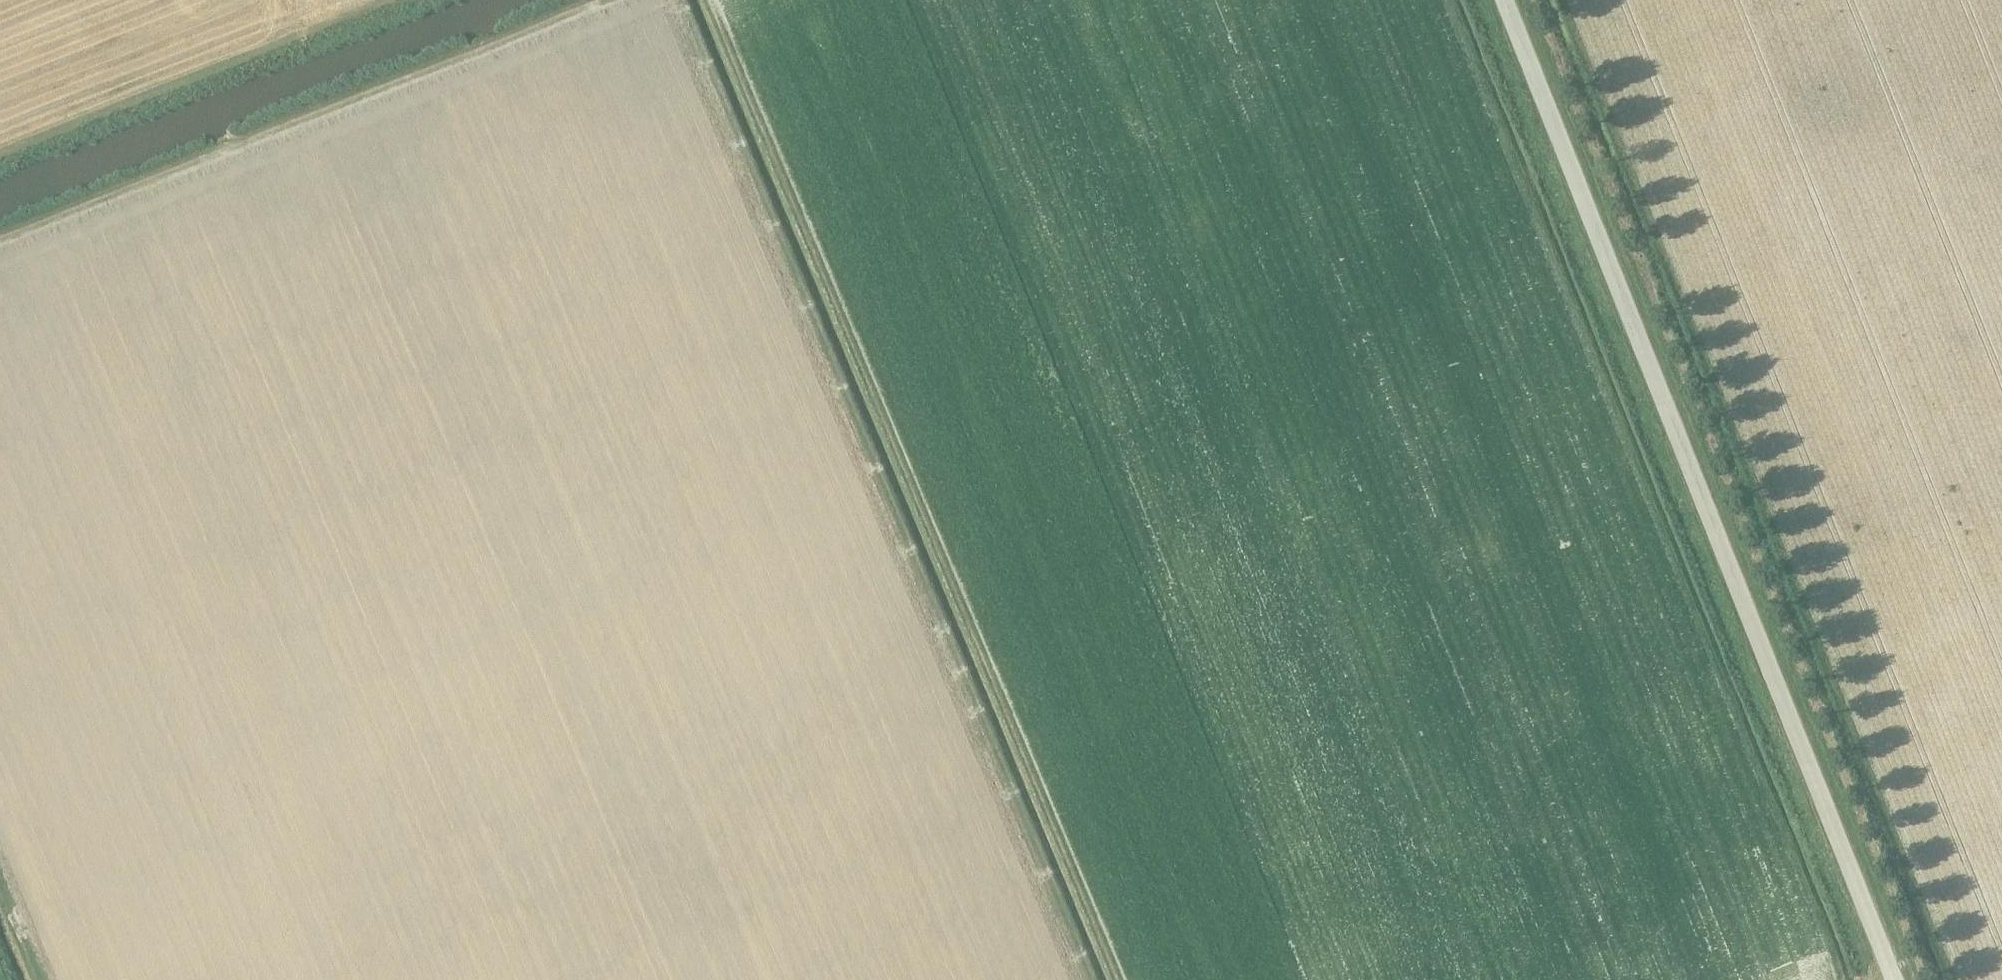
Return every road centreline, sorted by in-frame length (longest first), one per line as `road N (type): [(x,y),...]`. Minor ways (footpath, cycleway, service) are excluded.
road 1 (unclassified): [(1895,979),(1506,0)]

